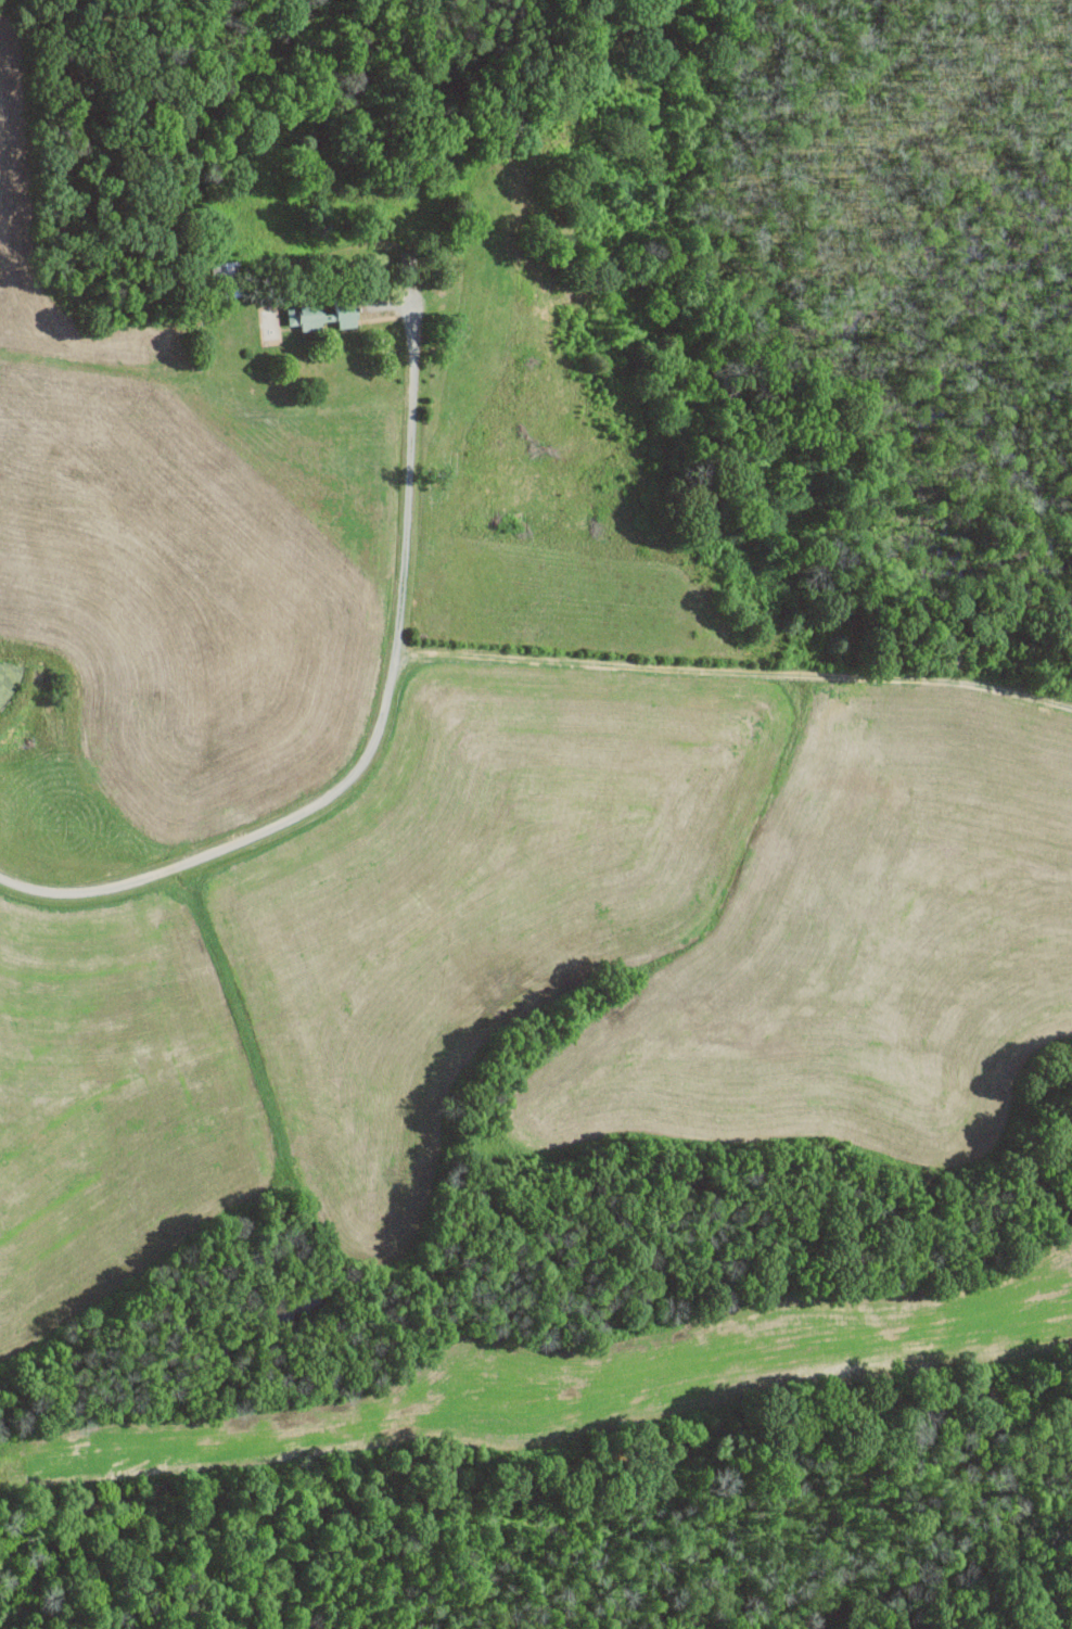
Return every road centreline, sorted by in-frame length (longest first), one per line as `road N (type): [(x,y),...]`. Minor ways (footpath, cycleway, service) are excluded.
road 1 (residential): [(413,303),(409,537),(390,702),(372,761),(327,803),(119,890),(61,900),(0,881)]

